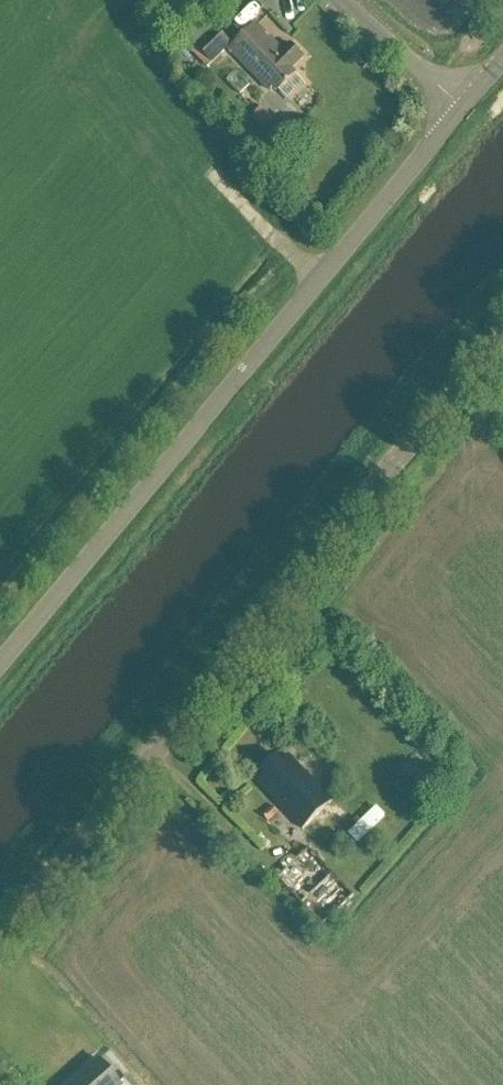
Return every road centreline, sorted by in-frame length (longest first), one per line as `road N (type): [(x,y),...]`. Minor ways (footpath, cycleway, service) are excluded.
road 1 (tertiary): [(0,950),(502,337)]
road 2 (unclassified): [(0,674),(462,112)]
road 3 (unclassified): [(462,112),(348,0)]

